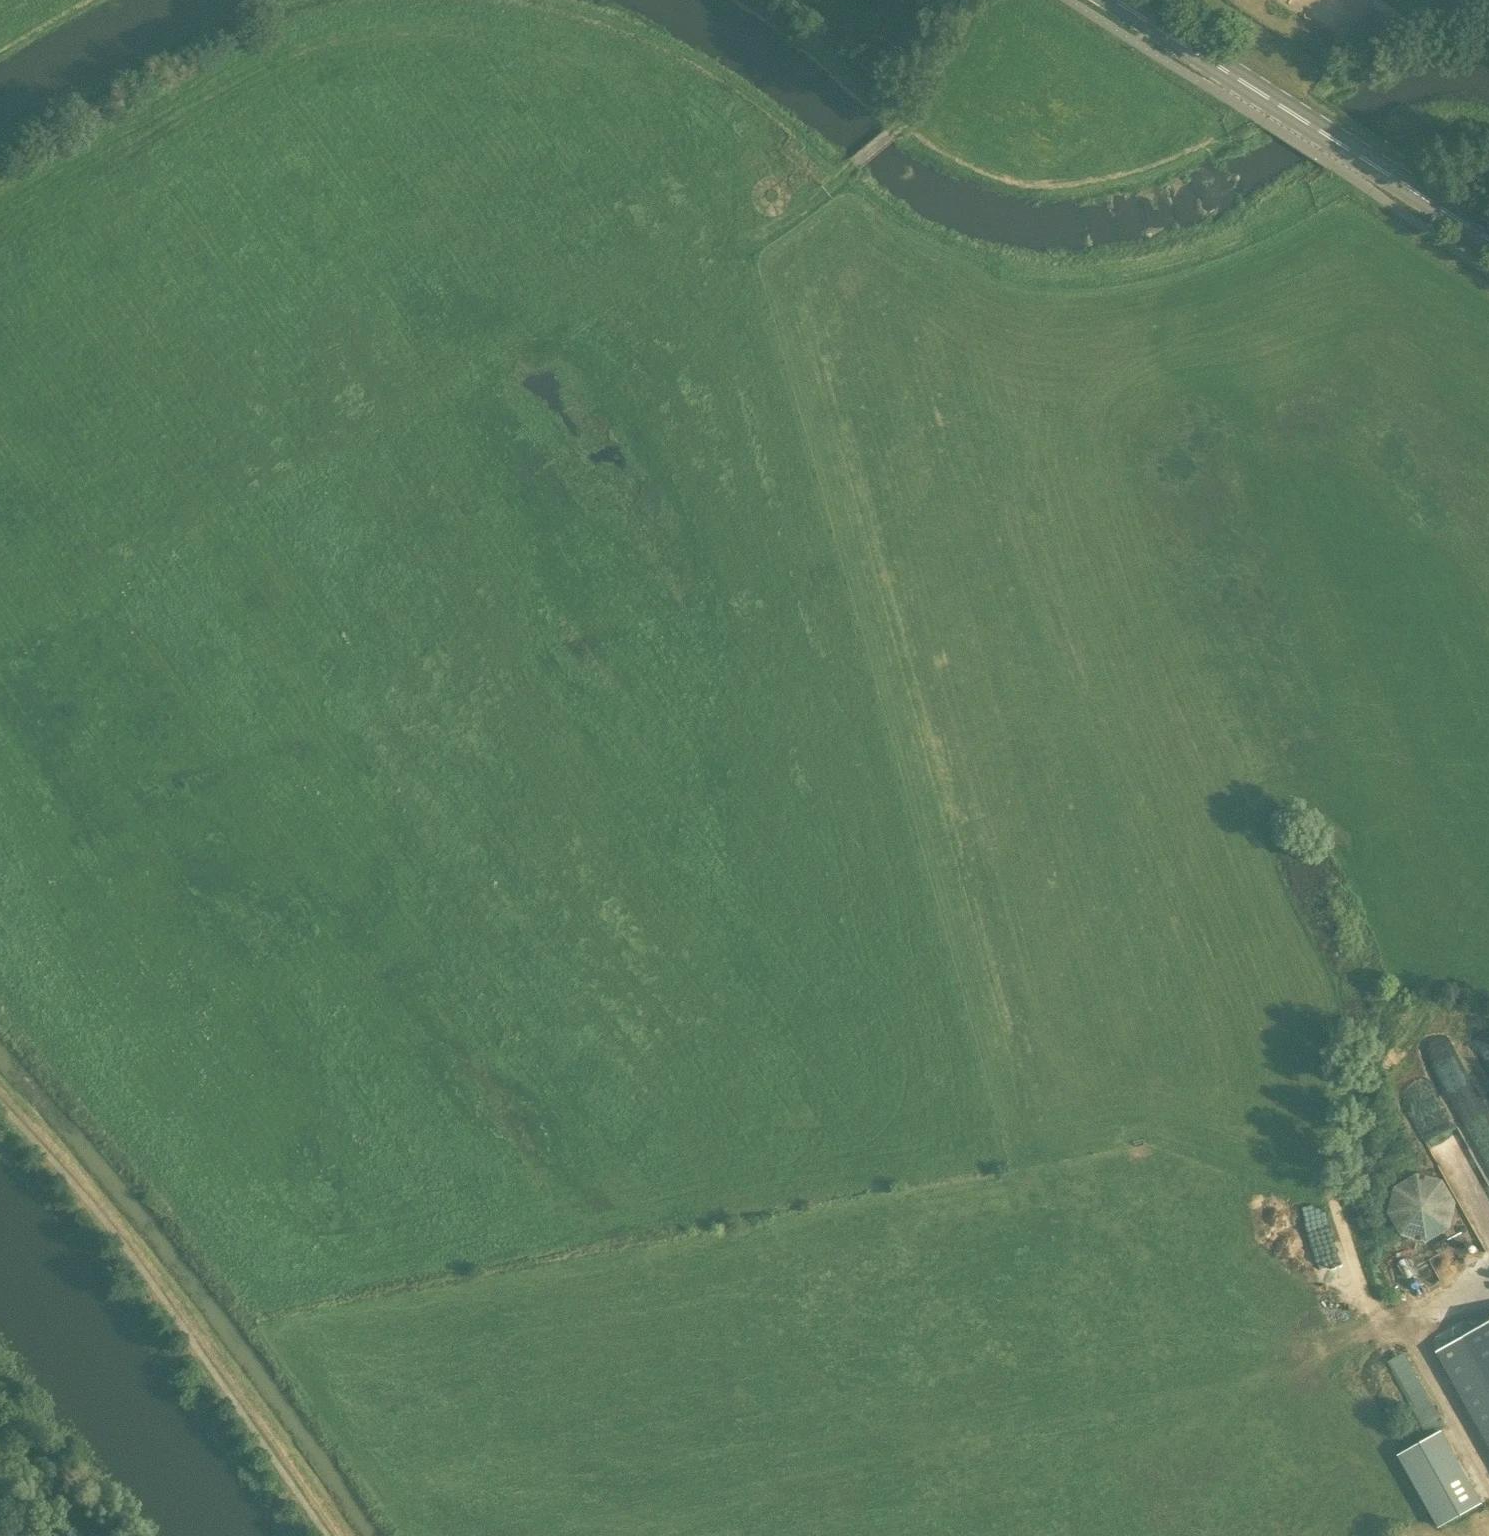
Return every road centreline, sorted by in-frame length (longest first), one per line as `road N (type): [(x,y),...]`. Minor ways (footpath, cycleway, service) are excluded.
road 1 (secondary): [(1488,241),(1120,0)]

